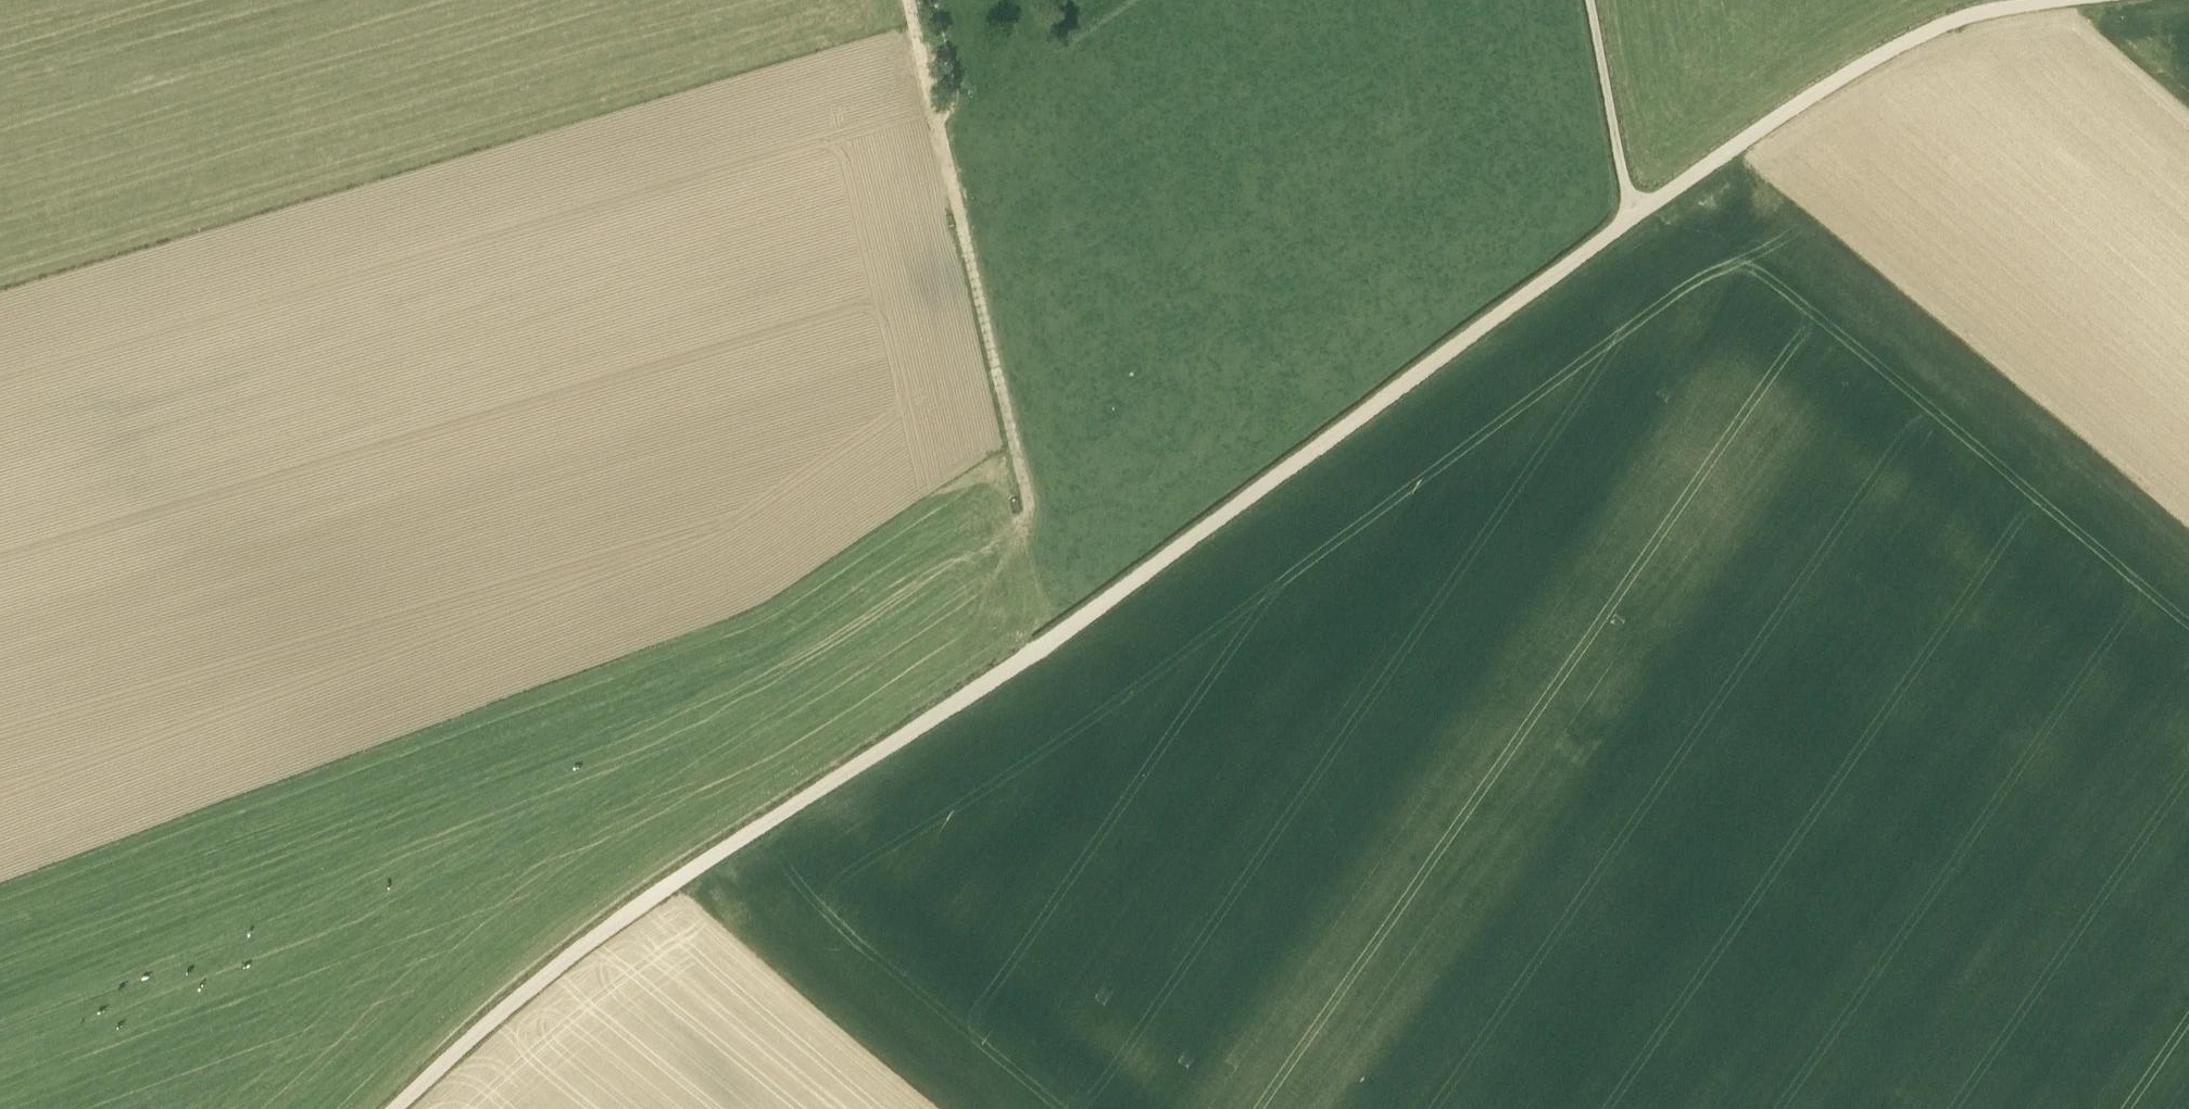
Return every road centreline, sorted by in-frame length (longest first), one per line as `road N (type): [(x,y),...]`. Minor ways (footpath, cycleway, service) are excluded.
road 1 (track): [(1629,217),(1038,647),(613,921),(393,1108)]
road 2 (track): [(909,0),(1029,506)]
road 3 (track): [(2041,0),(1951,20),(1854,67),(1629,217)]
road 4 (track): [(1588,0),(1629,217)]

